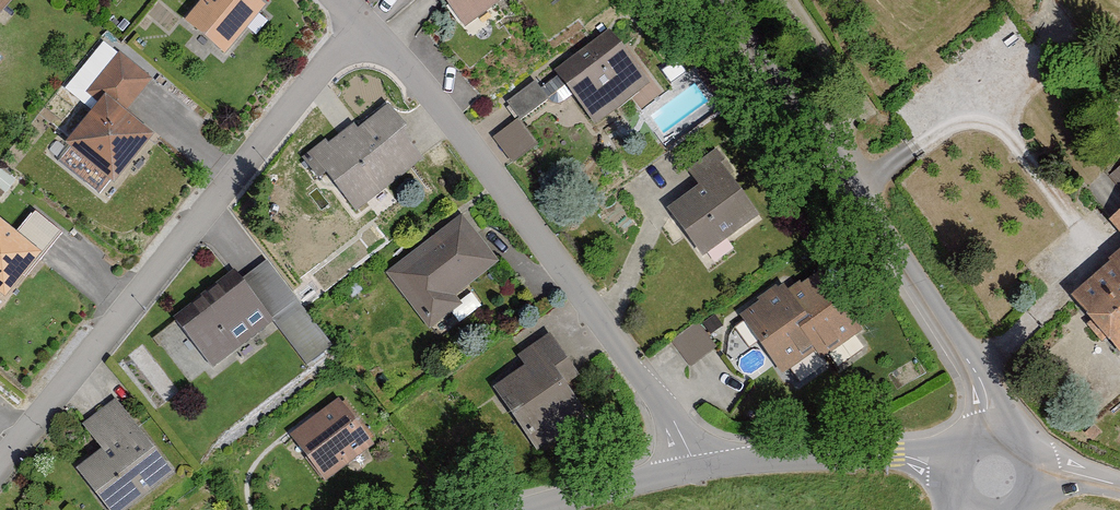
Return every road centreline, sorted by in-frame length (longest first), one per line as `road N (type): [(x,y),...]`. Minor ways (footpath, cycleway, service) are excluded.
road 1 (residential): [(367,27),(304,89),(0,466)]
road 2 (residential): [(696,471),(664,408),(485,167),(367,27)]
road 3 (residential): [(720,0),(976,372),(993,429)]
road 4 (residential): [(696,471),(897,455),(949,463)]
road 5 (residential): [(523,509),(696,471)]

